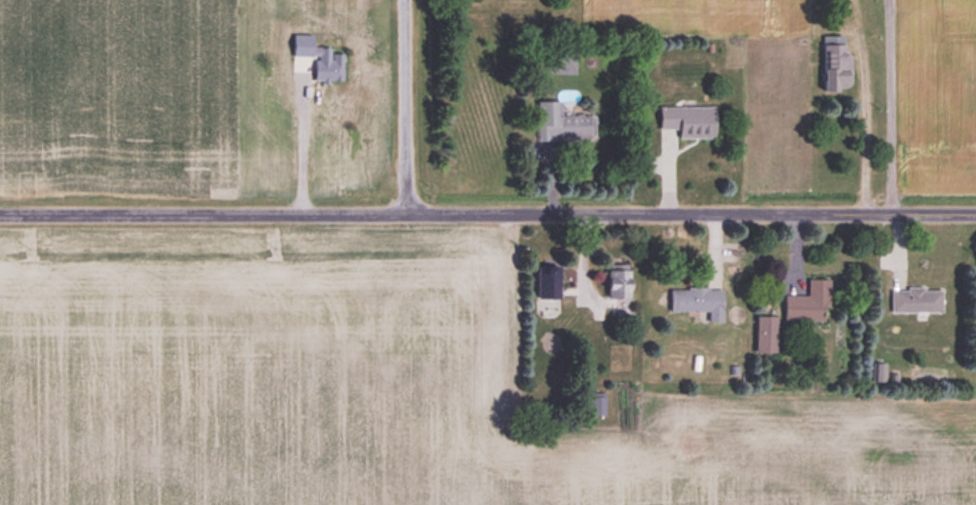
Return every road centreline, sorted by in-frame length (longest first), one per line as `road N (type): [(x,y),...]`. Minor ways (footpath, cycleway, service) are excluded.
road 1 (residential): [(0,217),(975,213)]
road 2 (residential): [(405,216),(404,0)]

